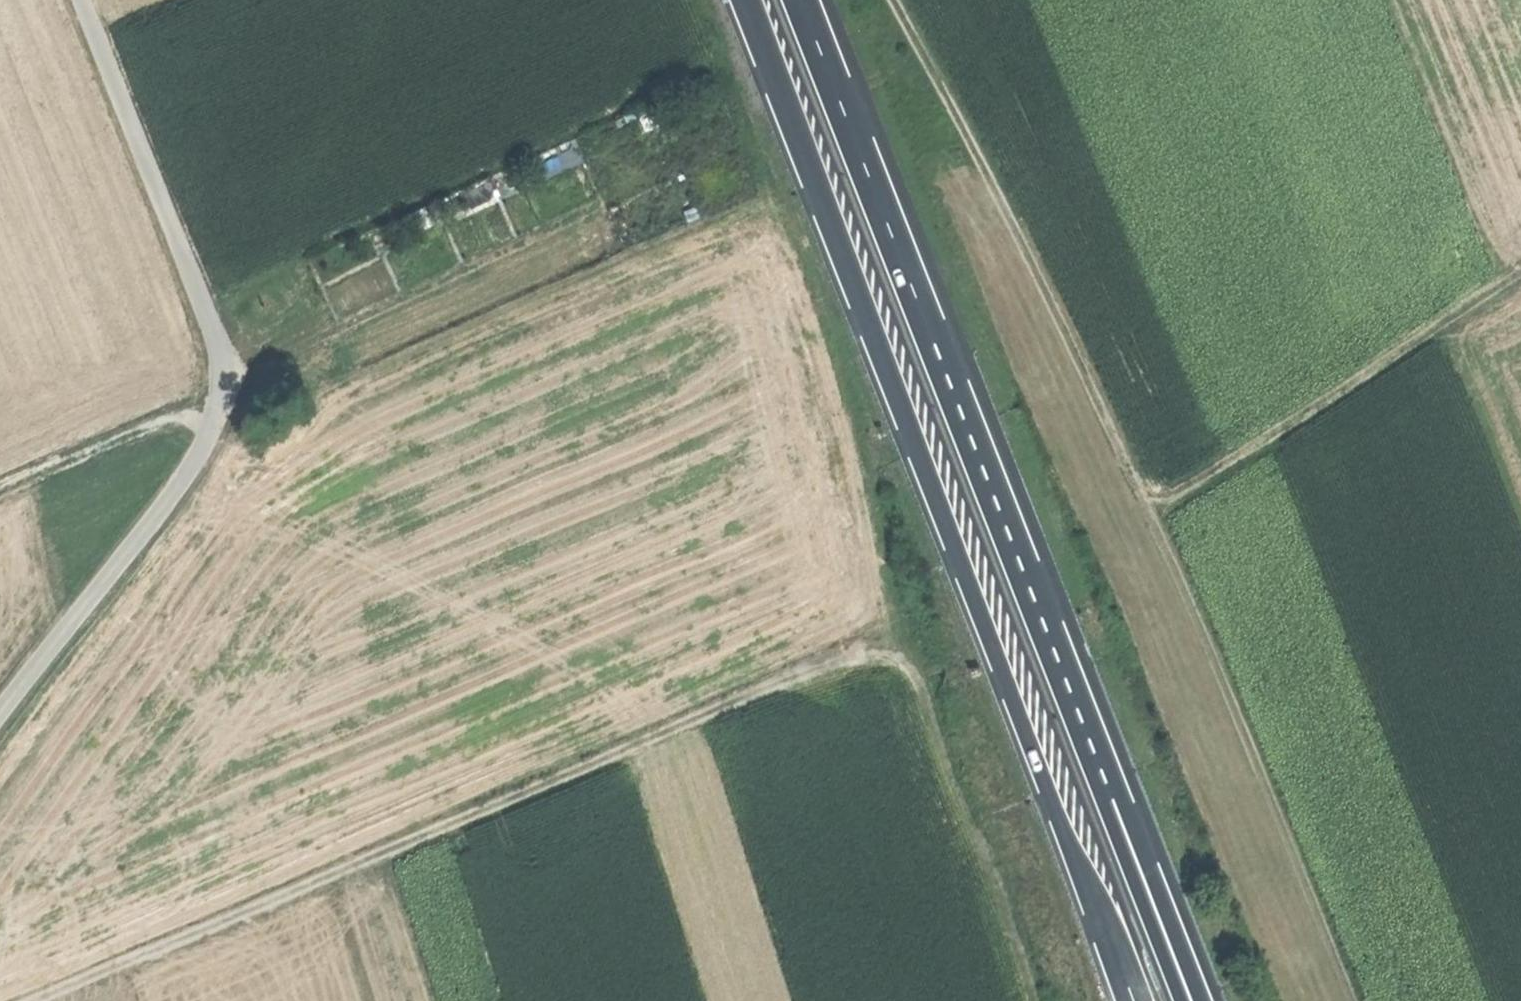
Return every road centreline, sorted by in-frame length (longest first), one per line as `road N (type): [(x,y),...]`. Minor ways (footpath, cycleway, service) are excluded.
road 1 (track): [(893,0),(1144,502),(1358,1000)]
road 2 (trunk): [(747,0),(1132,1000)]
road 3 (track): [(45,1000),(850,658)]
road 4 (trunk): [(1110,797),(801,0)]
road 5 (track): [(0,712),(173,495),(222,389),(209,319),(82,0)]
road 6 (track): [(1520,271),(1191,485),(1144,502)]
road 7 (track): [(1035,1000),(1001,887),(914,672),(850,658)]
road 8 (track): [(216,414),(176,416),(0,491)]
road 9 (trunk): [(1200,1000),(1110,797)]
road 10 (trunk): [(1180,1000),(1110,797)]

